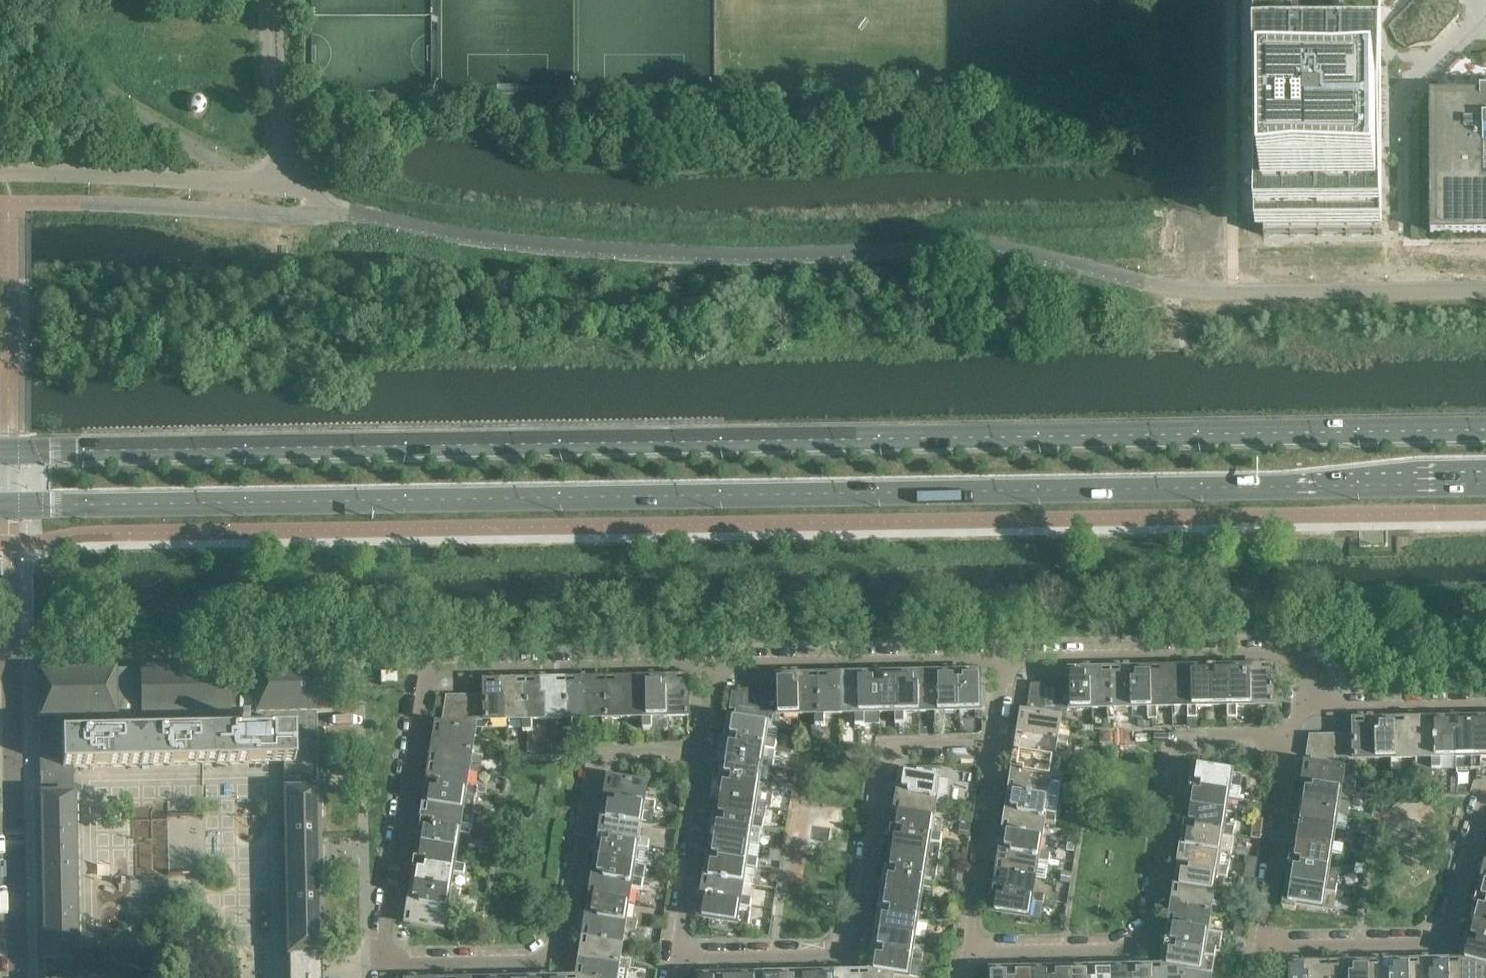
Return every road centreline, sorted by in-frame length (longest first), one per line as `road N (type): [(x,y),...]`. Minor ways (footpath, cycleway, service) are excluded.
road 1 (primary): [(1485,430),(0,452)]
road 2 (primary): [(0,505),(1485,484)]
road 3 (residential): [(387,967),(434,681),(447,673),(721,669)]
road 4 (residential): [(1288,742),(1182,743),(1146,954),(967,952)]
road 5 (residential): [(676,960),(857,957),(895,747),(996,750)]
road 6 (residential): [(387,967),(558,966),(597,755),(706,752)]
road 7 (residential): [(1485,801),(1447,949),(1261,957)]
road 8 (residential): [(1011,662),(1291,655),(1316,693)]
road 9 (unclassified): [(302,187),(0,176)]
road 10 (residential): [(721,669),(1011,662)]
road 11 (residential): [(1261,957),(1288,742)]
road 12 (residential): [(17,977),(13,764)]
road 13 (residential): [(676,960),(706,752)]
road 14 (residential): [(967,952),(996,750)]
road 15 (residential): [(1485,705),(1334,705),(1316,693)]

